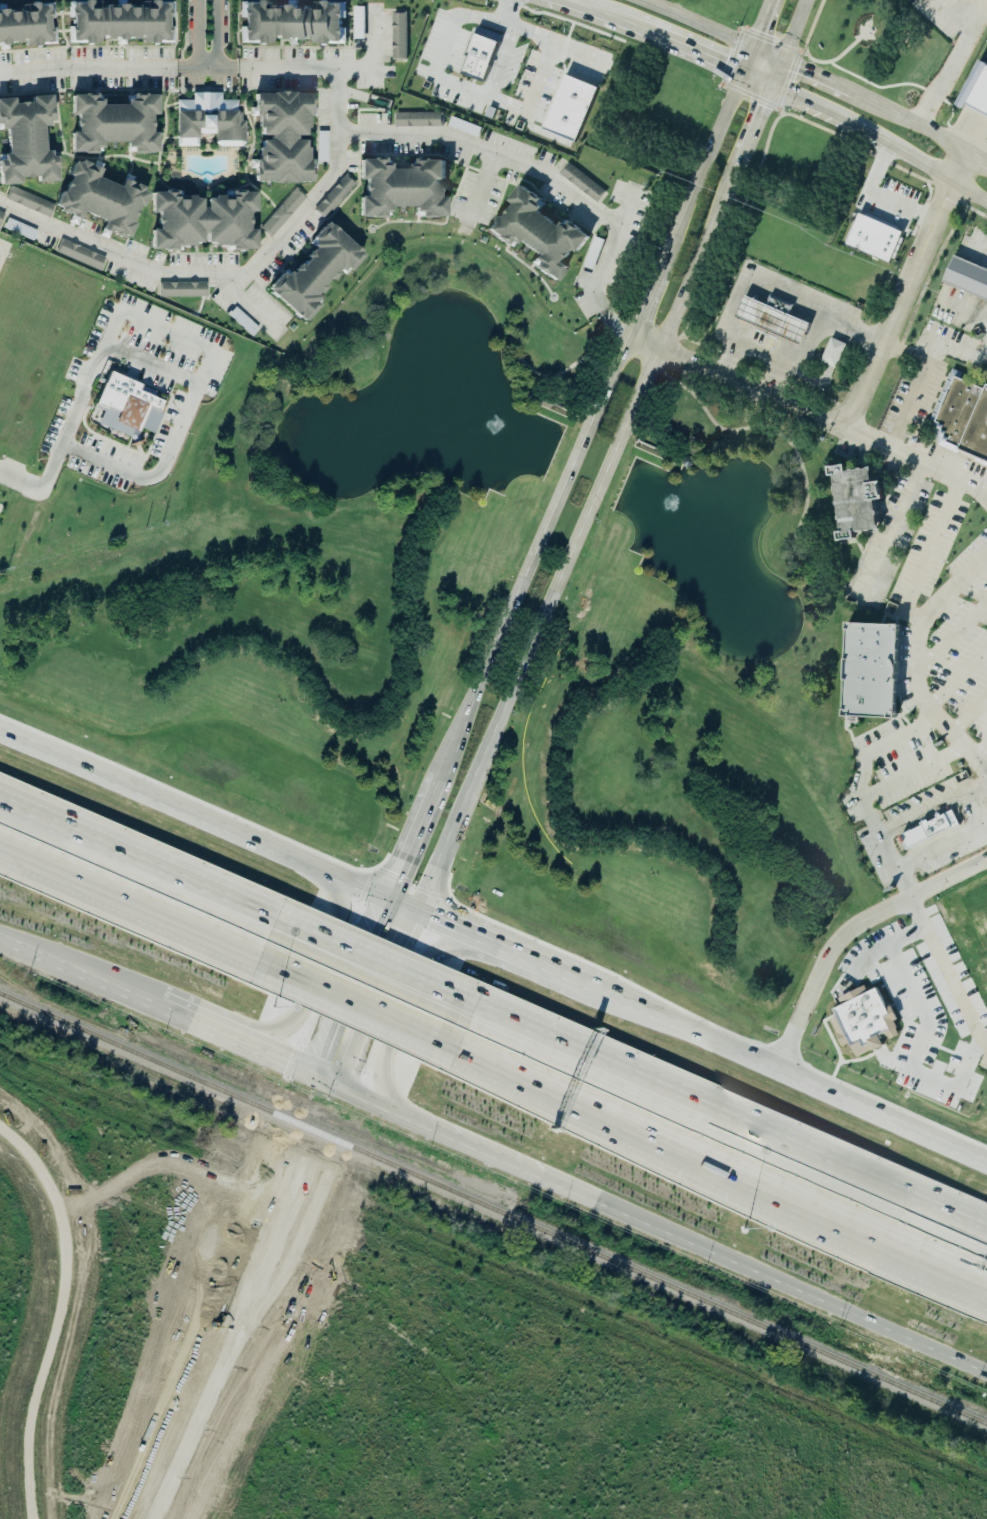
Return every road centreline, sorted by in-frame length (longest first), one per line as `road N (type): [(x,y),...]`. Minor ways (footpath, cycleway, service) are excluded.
road 1 (secondary): [(415,916),(740,159)]
road 2 (motorway): [(444,1038),(986,1274)]
road 3 (motorway): [(986,1223),(462,999)]
road 4 (residential): [(955,181),(875,378),(856,411),(838,420),(816,421),(629,338)]
road 5 (tertiary): [(316,1071),(127,1518)]
road 6 (secondary): [(629,338),(440,781)]
road 7 (secondary): [(548,1171),(986,1363)]
road 8 (tertiary): [(158,1518),(342,1082)]
road 9 (secondary): [(986,1165),(591,995)]
road 10 (secondary): [(387,904),(0,735)]
road 11 (motorway): [(284,923),(0,797)]
road 12 (motorway): [(0,845),(268,961)]
road 13 (secondary): [(742,76),(986,201)]
road 14 (secondary): [(752,48),(656,279)]
road 15 (secondary): [(212,1022),(269,1033),(303,1018),(347,914),(330,879)]
road 16 (secondary): [(501,957),(463,949),(432,957),(384,1063),(391,1103)]
road 17 (motorway): [(462,999),(284,923)]
road 18 (motorway): [(268,961),(444,1038)]
road 19 (secondary): [(387,904),(316,1071)]
road 20 (secondary): [(342,1082),(415,916)]
road 21 (secondary): [(391,1103),(548,1171)]
road 22 (secondary): [(781,61),(637,0)]
road 23 (secondary): [(969,151),(848,93)]
road 24 (secondary): [(440,781),(387,904)]
road 25 (secondary): [(0,935),(123,984)]

